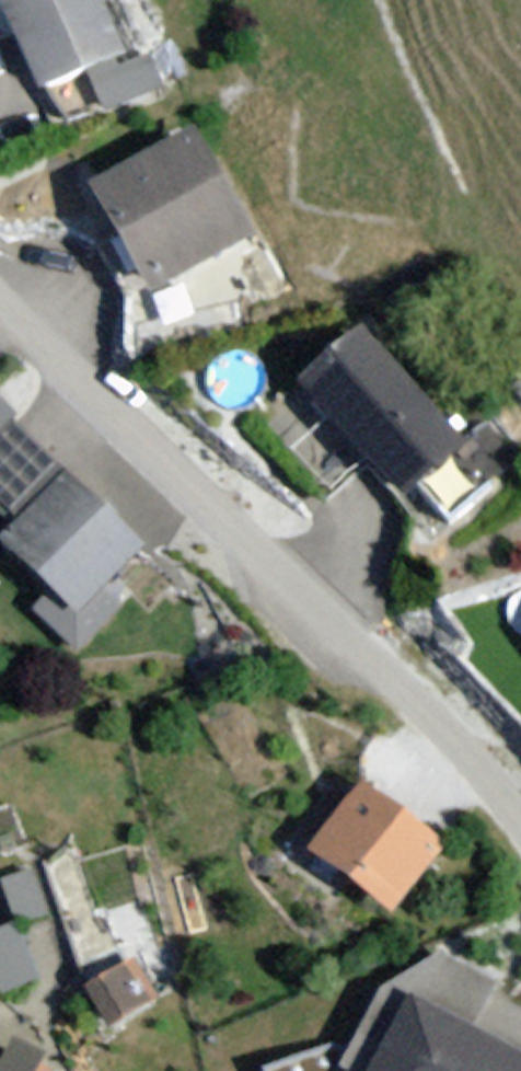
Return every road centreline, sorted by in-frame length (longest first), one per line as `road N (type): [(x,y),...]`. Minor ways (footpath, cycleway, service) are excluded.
road 1 (residential): [(520,823),(417,702),(101,409),(0,302)]

